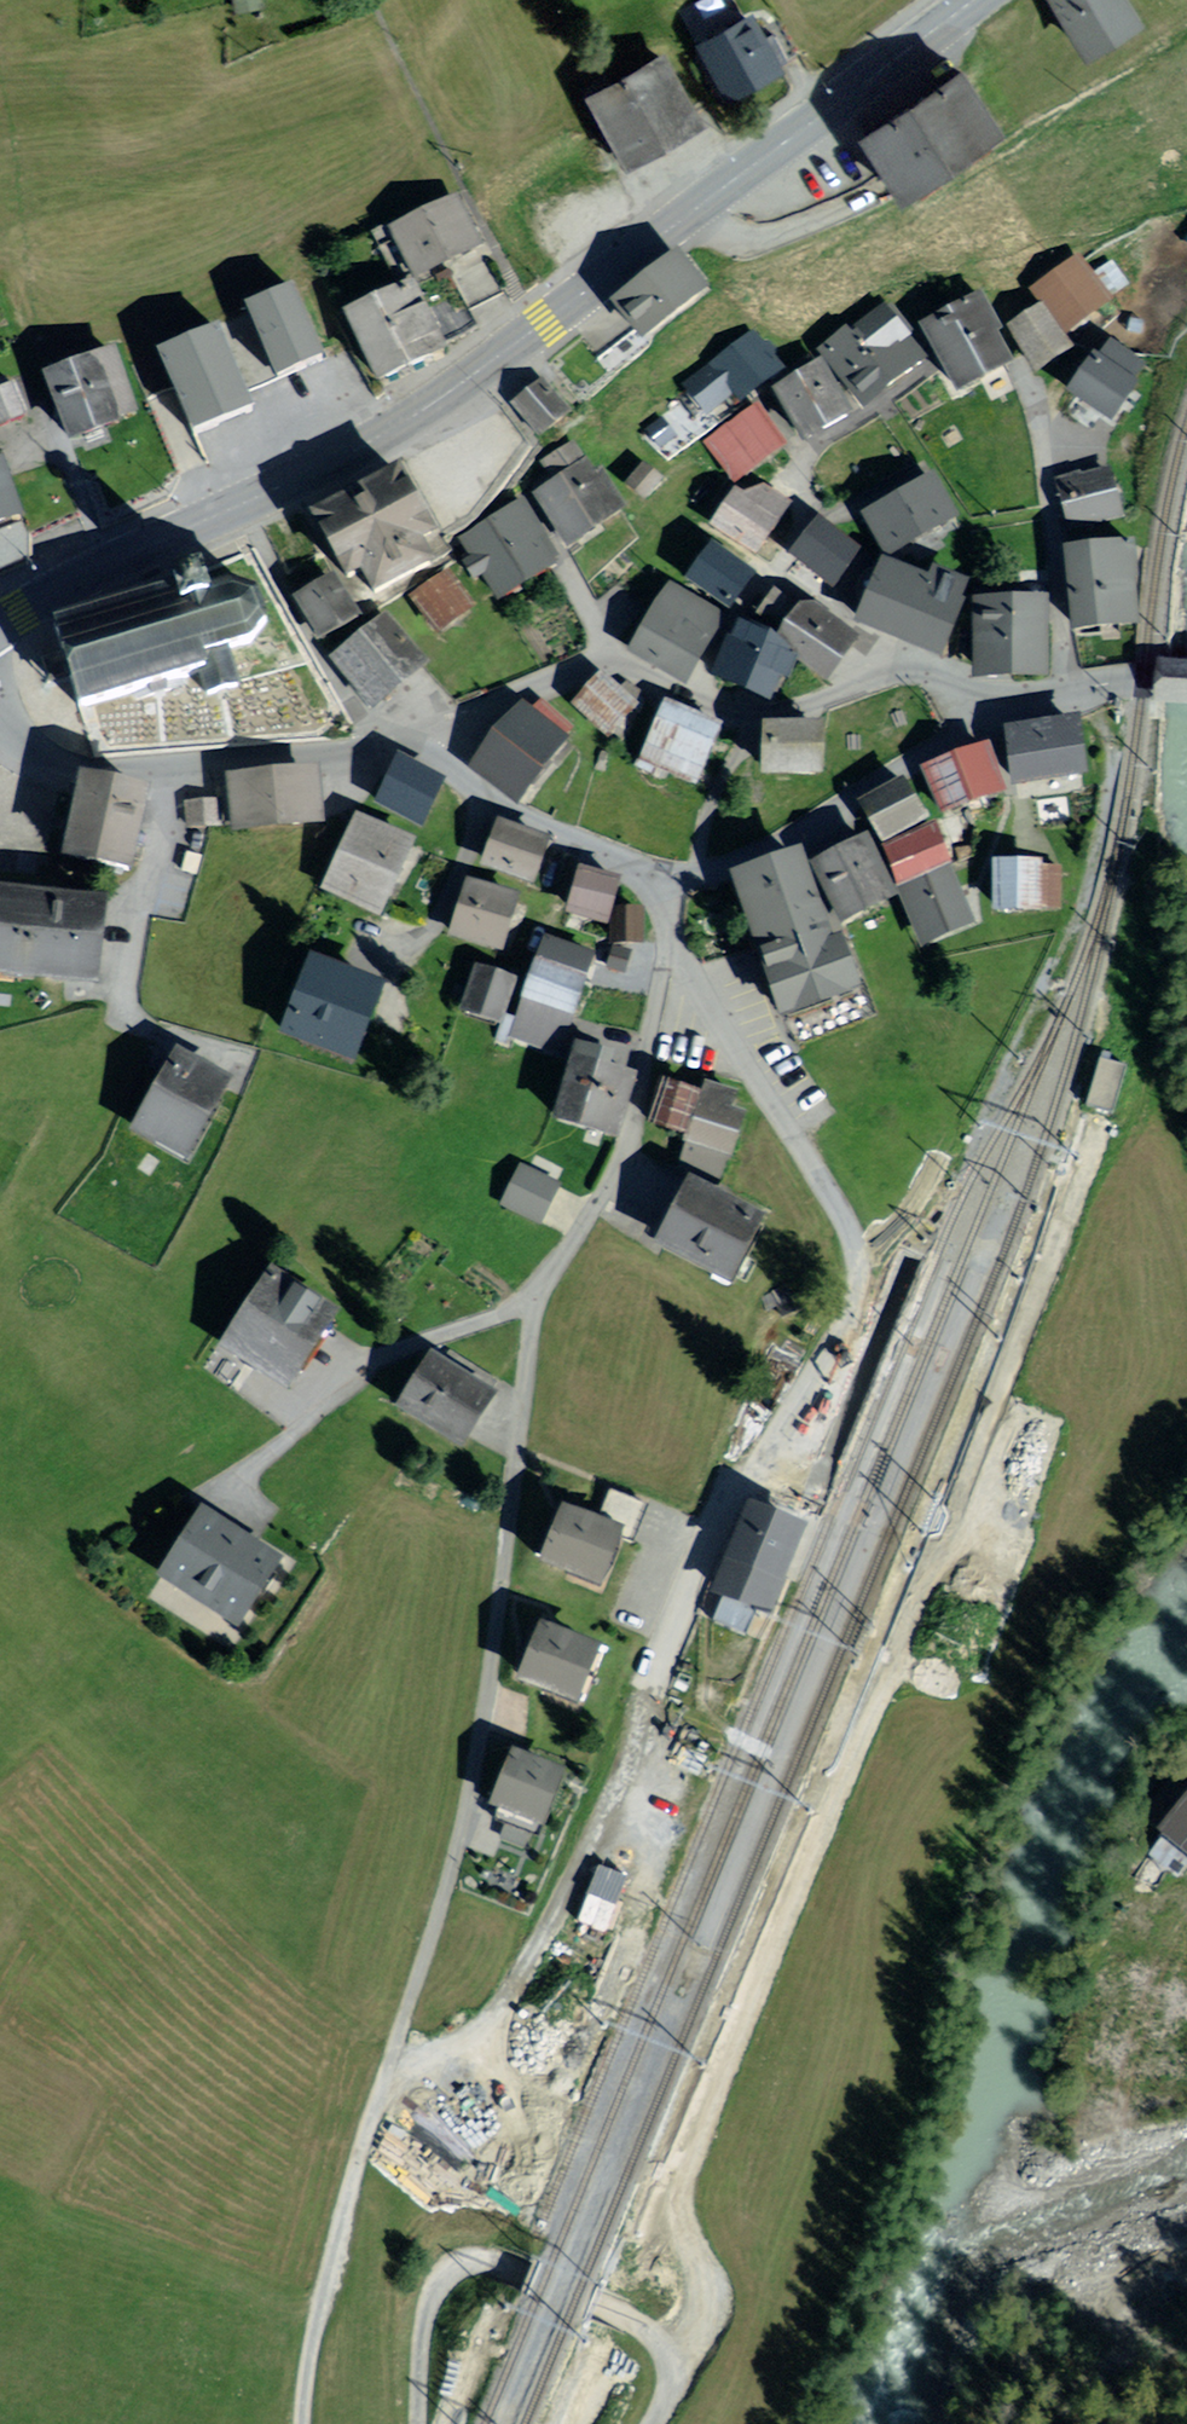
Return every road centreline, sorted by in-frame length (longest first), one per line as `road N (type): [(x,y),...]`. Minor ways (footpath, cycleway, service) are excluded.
road 1 (residential): [(670,935),(626,1137),(593,1218),(543,1297),(468,1805),(351,2187),(311,2347),(302,2423)]
road 2 (primary): [(978,0),(417,417),(0,624)]
road 3 (track): [(576,2250),(573,2258),(515,2237),(633,1929),(649,1691)]
road 4 (residential): [(670,935),(822,1175),(856,1245),(860,1301),(794,1492)]
road 5 (residential): [(970,694),(911,670),(788,712),(746,715),(612,655),(392,739)]
road 6 (track): [(418,2423),(424,2327),(437,2285),(459,2264),(480,2260),(645,2328),(670,2372),(654,2423)]
road 7 (residential): [(0,726),(44,755),(111,767),(392,739)]
road 8 (residential): [(665,874),(701,872),(820,819),(938,745),(956,729),(970,694)]
road 9 (residential): [(392,739),(432,750),(488,797),(665,874)]
road 10 (residential): [(970,694),(1143,679),(1186,683)]

